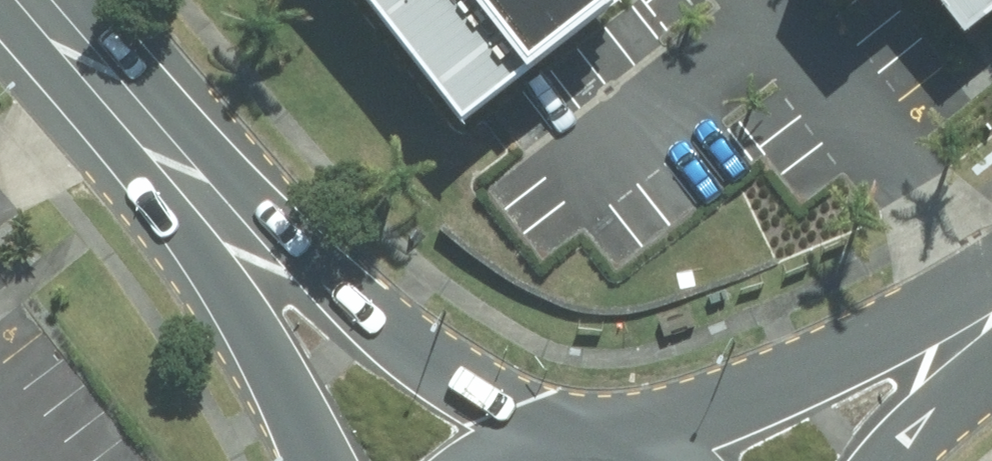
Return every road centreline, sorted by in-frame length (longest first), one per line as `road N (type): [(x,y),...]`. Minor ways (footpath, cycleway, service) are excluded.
road 1 (secondary): [(192,185),(380,335),(582,458)]
road 2 (residential): [(597,459),(991,316)]
road 3 (secondary): [(336,460),(192,185)]
road 4 (secondary): [(32,0),(192,185)]
road 5 (residential): [(991,324),(886,460)]

